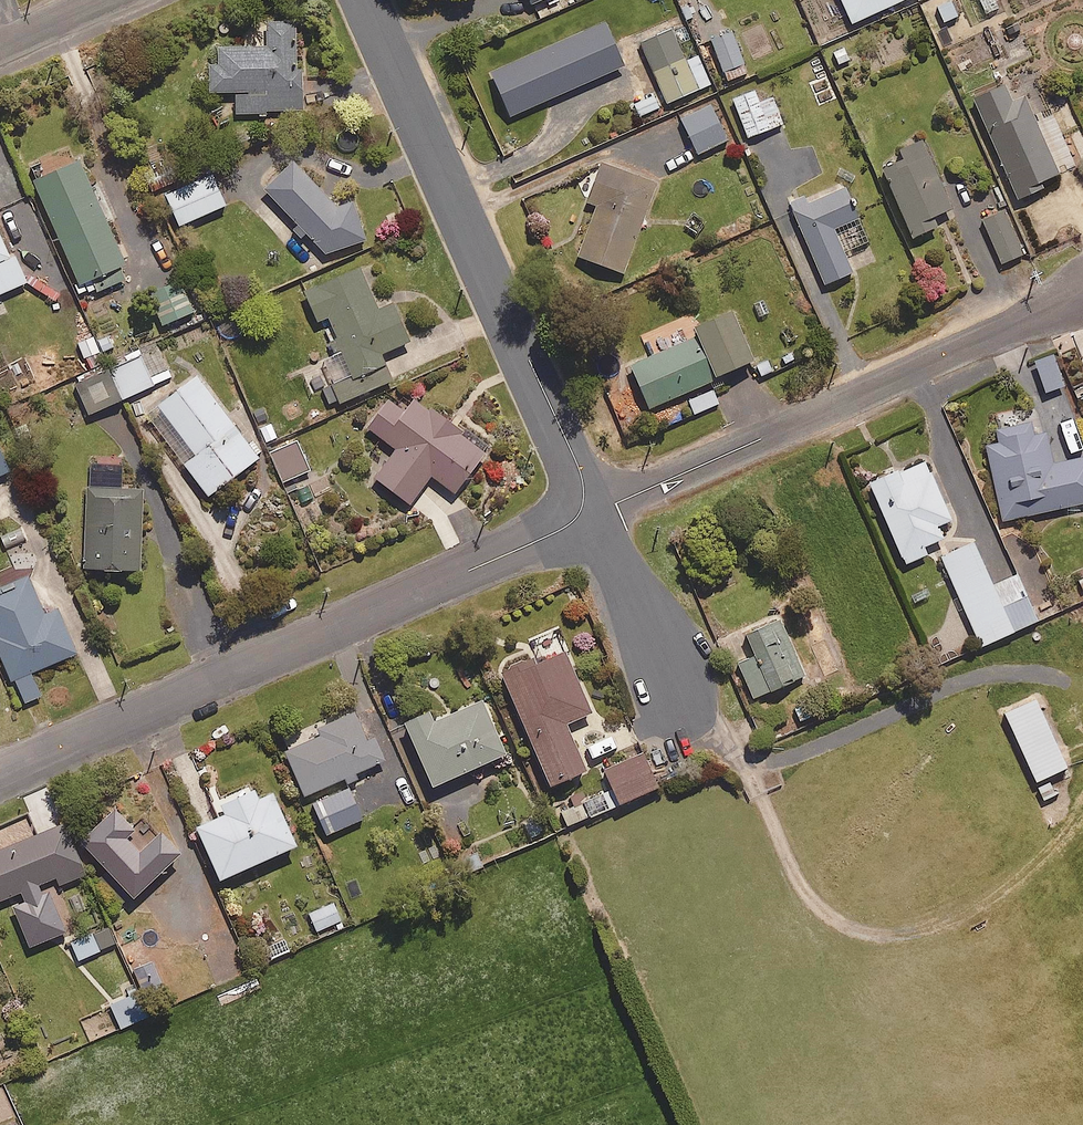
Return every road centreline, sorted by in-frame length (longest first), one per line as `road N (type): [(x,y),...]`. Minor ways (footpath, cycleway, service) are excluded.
road 1 (residential): [(583,502),(554,533),(0,778)]
road 2 (residential): [(363,0),(573,454),(583,502)]
road 3 (residential): [(1082,293),(615,503),(583,502)]
road 4 (residential): [(583,502),(679,693)]

